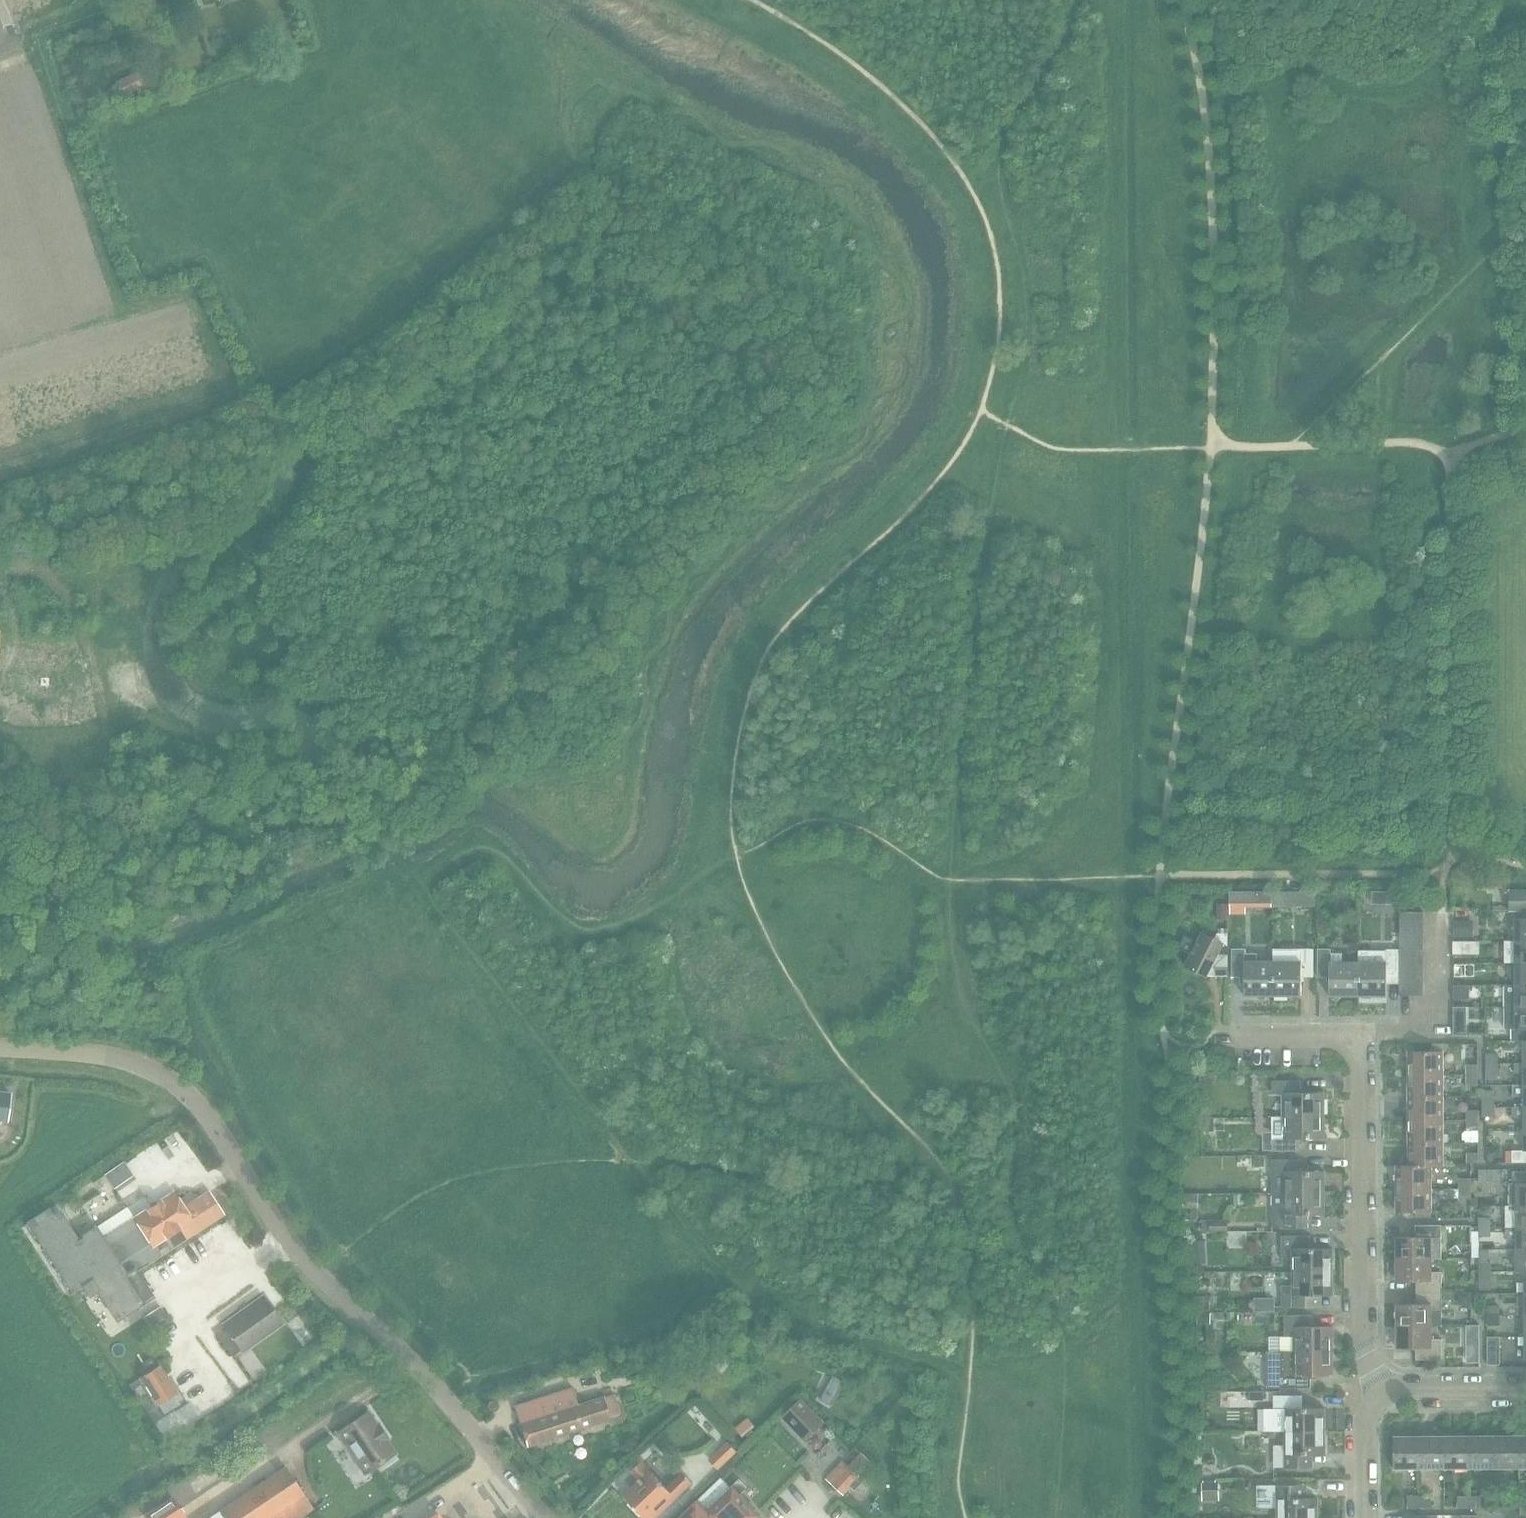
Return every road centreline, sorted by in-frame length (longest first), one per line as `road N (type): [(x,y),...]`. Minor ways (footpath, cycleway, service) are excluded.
road 1 (unclassified): [(546,1517),(436,1387),(283,1232),(196,1101),(135,1061),(0,1045)]
road 2 (residential): [(1382,1393),(1361,1338),(1360,1033)]
road 3 (unclassified): [(1212,1036),(1360,1033)]
road 4 (residential): [(1382,1393),(1525,1386)]
road 5 (residential): [(1365,1517),(1365,1424),(1382,1393)]

